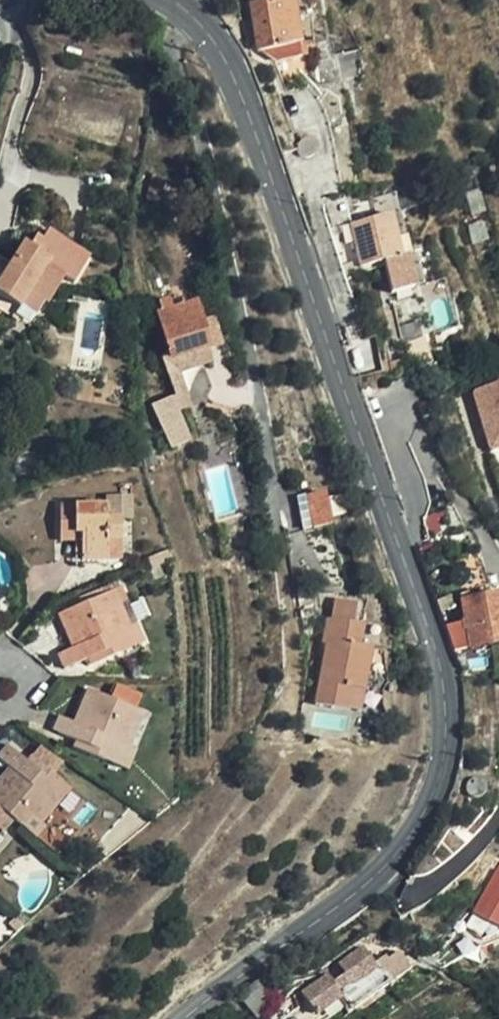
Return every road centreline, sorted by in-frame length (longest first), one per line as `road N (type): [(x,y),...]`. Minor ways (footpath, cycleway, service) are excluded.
road 1 (secondary): [(173,0),(217,46),(253,118),(433,638),(447,722),(427,804),(377,876),(182,1018)]

